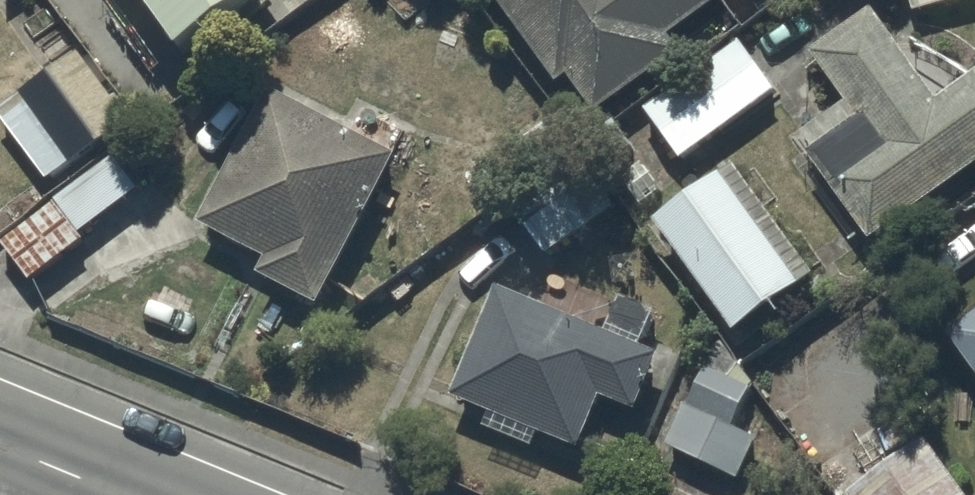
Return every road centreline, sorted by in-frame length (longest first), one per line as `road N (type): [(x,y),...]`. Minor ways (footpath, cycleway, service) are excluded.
road 1 (secondary): [(0,445),(122,494)]

